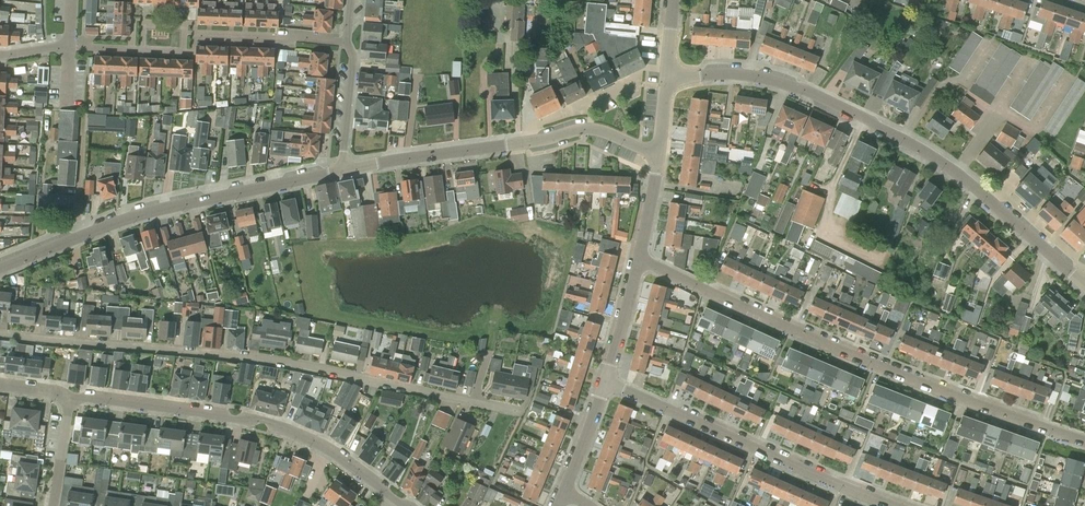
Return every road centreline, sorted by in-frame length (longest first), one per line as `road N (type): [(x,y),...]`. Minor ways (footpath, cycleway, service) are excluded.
road 1 (residential): [(515,411),(298,366),(0,333)]
road 2 (residential): [(1084,284),(957,172),(825,99),(744,75),(669,81)]
road 3 (residential): [(1084,441),(903,376),(640,260)]
road 4 (residential): [(0,270),(133,217),(343,172)]
road 5 (residential): [(397,499),(291,430),(71,396)]
road 6 (residential): [(343,172),(588,129),(661,153)]
road 7 (residential): [(895,505),(607,380)]
road 8 (residential): [(0,55),(69,47),(184,52)]
road 9 (residential): [(349,41),(202,34)]
road 10 (residential): [(343,172),(349,41)]
road 11 (residential): [(607,380),(640,260)]

